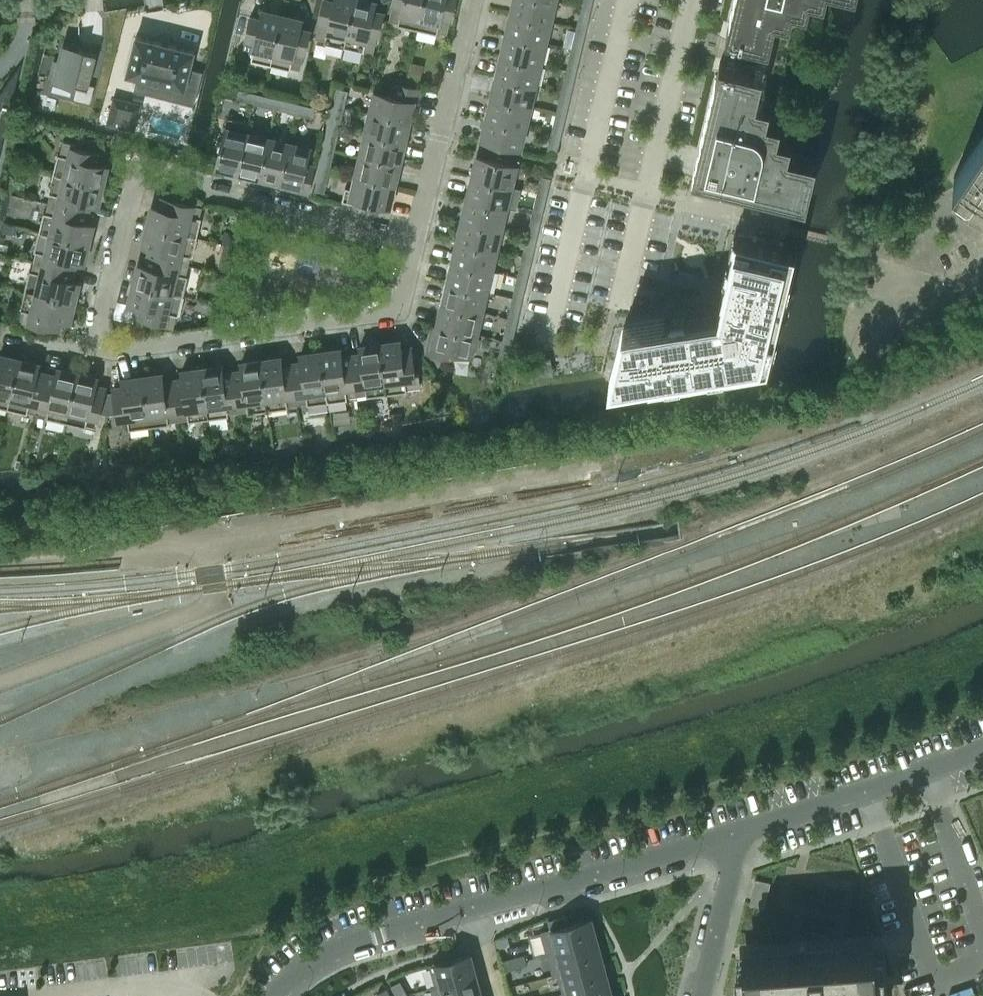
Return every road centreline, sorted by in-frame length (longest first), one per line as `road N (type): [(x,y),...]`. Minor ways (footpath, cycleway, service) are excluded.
road 1 (residential): [(424,234),(138,170),(98,353)]
road 2 (residential): [(98,353),(406,313),(424,234)]
road 3 (residential): [(726,835),(982,749)]
road 4 (residential): [(478,908),(726,835)]
road 5 (residential): [(424,234),(475,0)]
road 6 (residential): [(276,995),(328,957),(478,908)]
road 7 (residential): [(726,835),(730,875),(702,995)]

